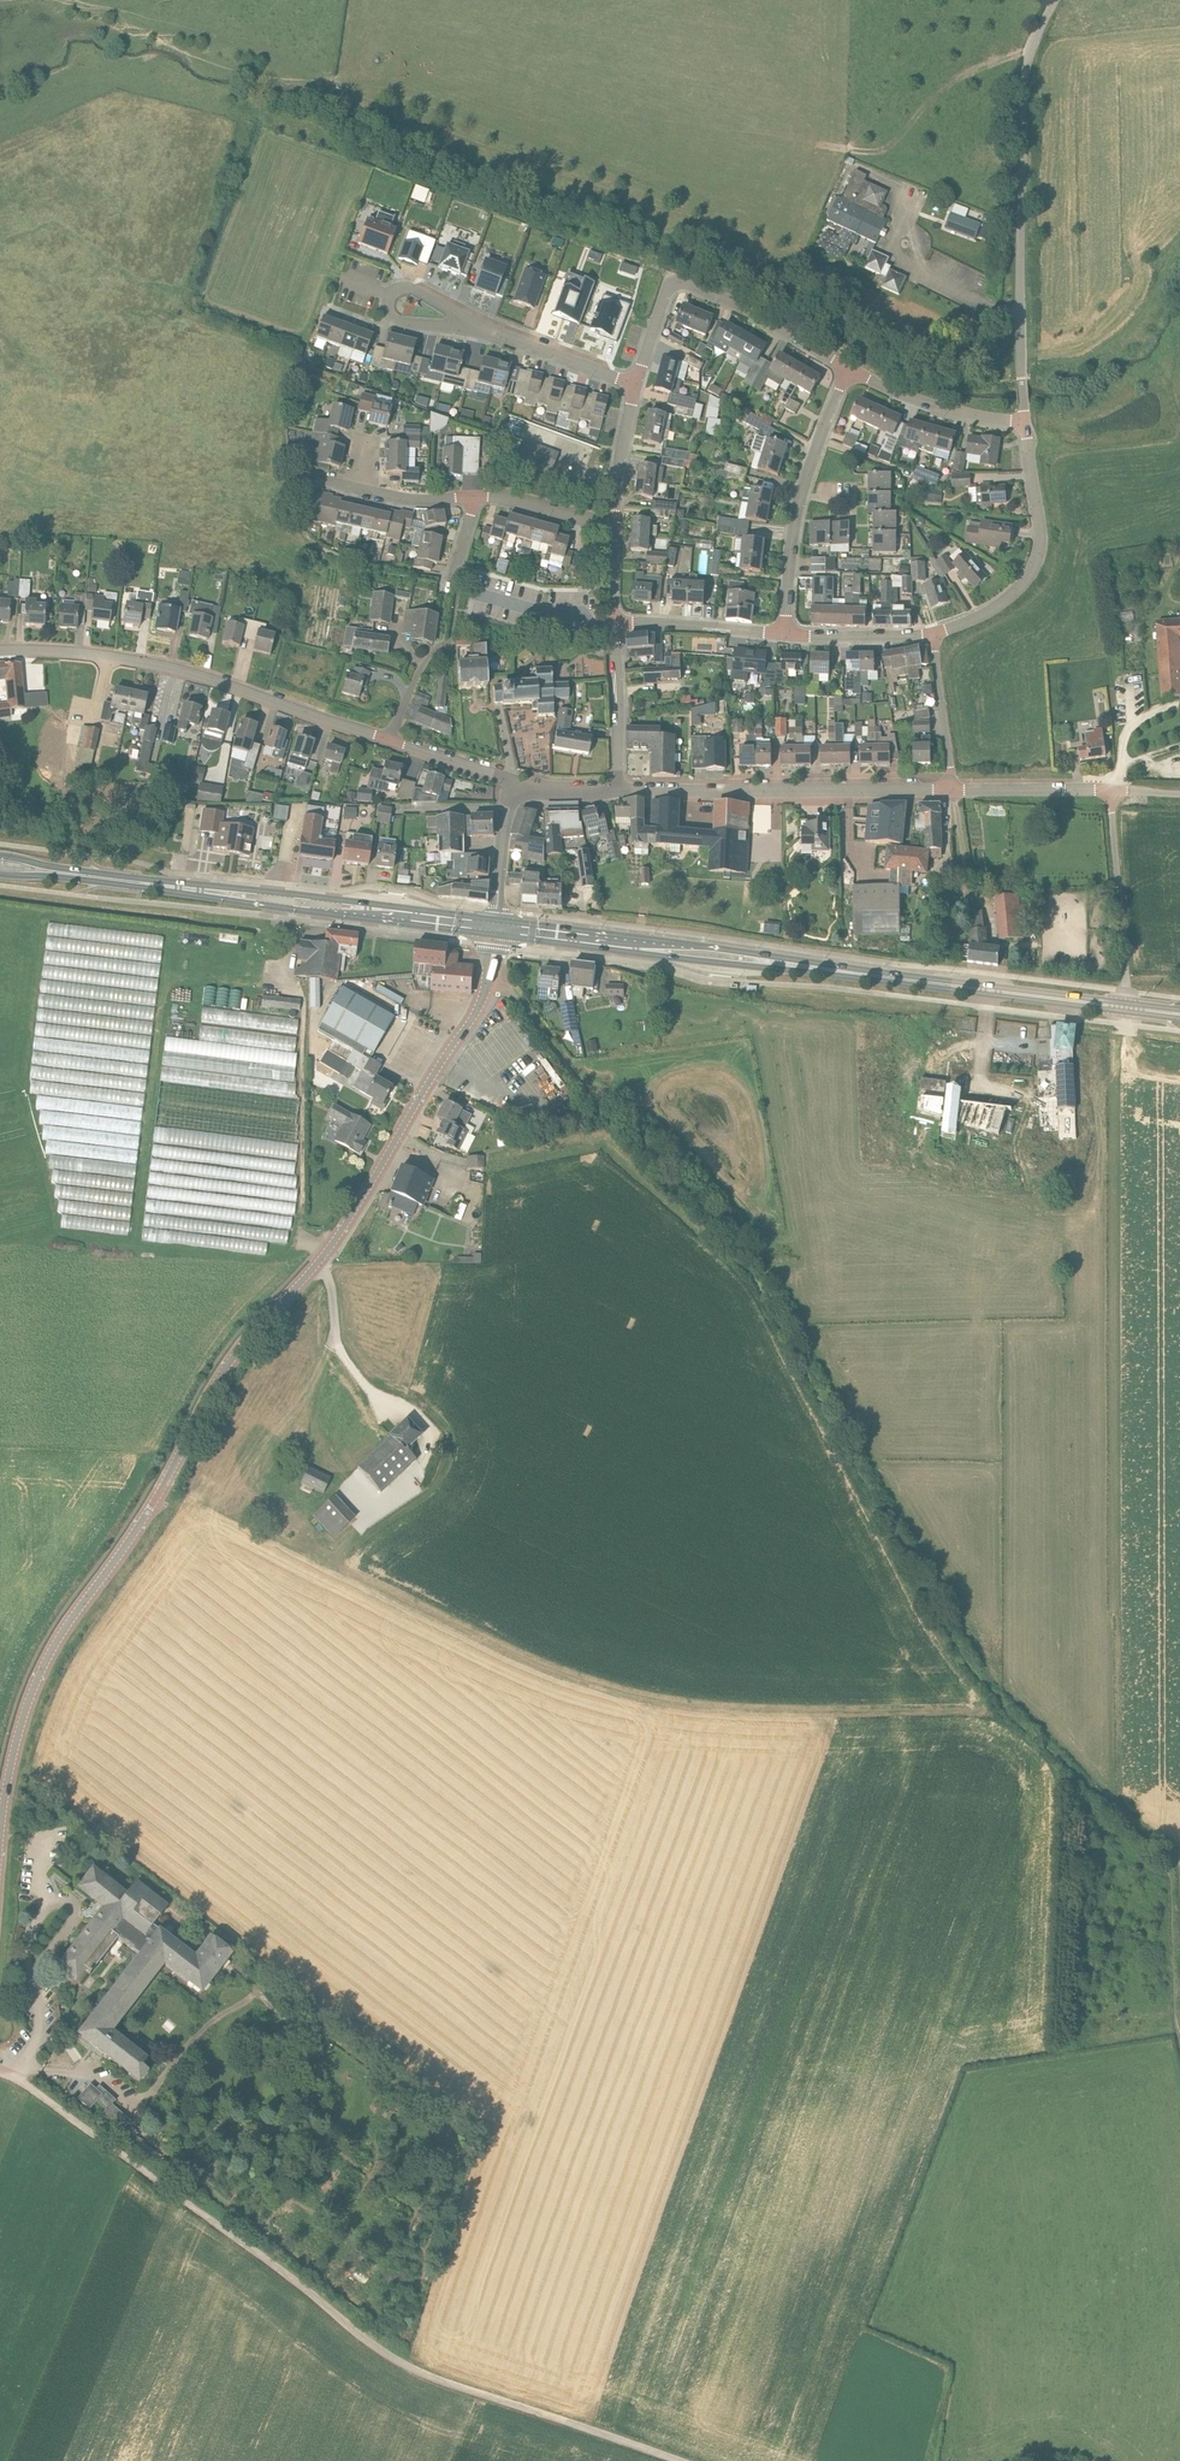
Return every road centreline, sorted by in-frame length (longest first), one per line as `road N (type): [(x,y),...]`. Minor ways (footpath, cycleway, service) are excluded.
road 1 (track): [(1179,2048),(1162,1857),(972,1671),(734,1247),(666,1163),(584,1087),(510,994)]
road 2 (tertiary): [(0,1835),(15,1744),(47,1657),(151,1506),(217,1380),(354,1209),(478,1008),(494,934)]
road 3 (track): [(0,2069),(398,2361),(681,2460)]
road 4 (residential): [(390,739),(151,662),(0,650)]
road 5 (unclassified): [(1022,383),(1024,90),(1032,43),(1054,0)]
road 6 (primary): [(1124,1007),(766,961)]
road 7 (unclassified): [(950,789),(618,789)]
road 8 (primary): [(496,919),(286,892),(219,893)]
road 9 (primary): [(219,893),(494,934)]
road 10 (residential): [(781,632),(796,493),(849,368)]
road 11 (primary): [(766,961),(743,951),(496,919)]
road 12 (primary): [(494,934),(766,961)]
road 13 (residential): [(933,634),(1003,601),(1036,562),(1041,526),(1025,422)]
road 14 (unclassified): [(1111,789),(1124,1007)]
road 15 (residential): [(849,368),(731,299),(682,281)]
road 16 (residential): [(1025,422),(911,398),(849,368)]
road 17 (residential): [(637,383),(466,325)]
road 18 (primary): [(219,893),(53,871)]
road 19 (residential): [(781,632),(614,623)]
road 20 (residential): [(618,789),(614,623)]
road 21 (unclassified): [(1111,789),(950,789)]
road 22 (residential): [(950,789),(933,634)]
road 23 (residential): [(933,634),(781,632)]
road 24 (residential): [(615,528),(637,383)]
road 25 (residential): [(615,528),(516,500),(474,498)]
road 26 (residential): [(466,325),(412,288),(392,292),(395,319),(426,324)]
road 27 (unclassified): [(496,919),(514,784)]
road 28 (residential): [(514,784),(390,739)]

